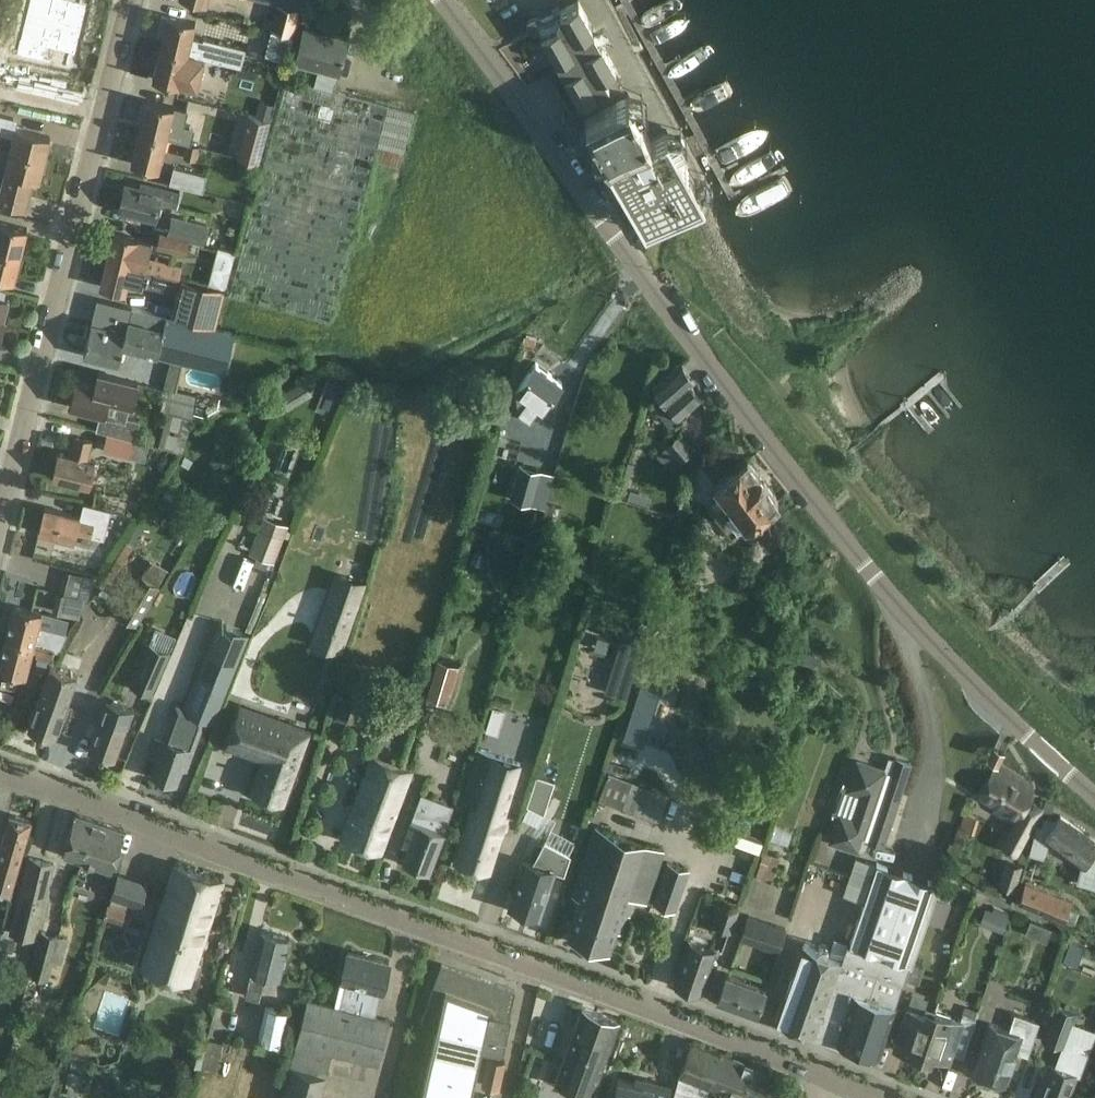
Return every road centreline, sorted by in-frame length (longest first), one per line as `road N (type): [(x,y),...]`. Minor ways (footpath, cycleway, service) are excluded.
road 1 (tertiary): [(1094,797),(926,637),(805,493),(446,0)]
road 2 (tertiary): [(534,968),(0,774)]
road 3 (residential): [(0,520),(104,110)]
road 4 (tertiary): [(837,1081),(534,968)]
road 5 (residential): [(534,968),(504,1097)]

